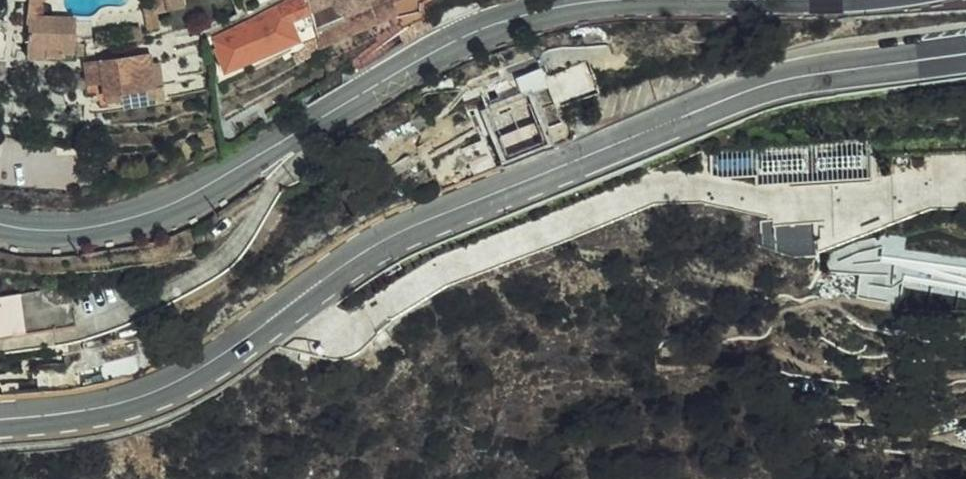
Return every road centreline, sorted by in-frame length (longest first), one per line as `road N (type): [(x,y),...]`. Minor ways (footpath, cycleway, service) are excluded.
road 1 (primary): [(965,55),(746,93),(370,249),(217,358),(152,393),(91,410),(0,420)]
road 2 (secondary): [(616,0),(540,10),(488,29),(148,214),(53,232),(0,225)]

